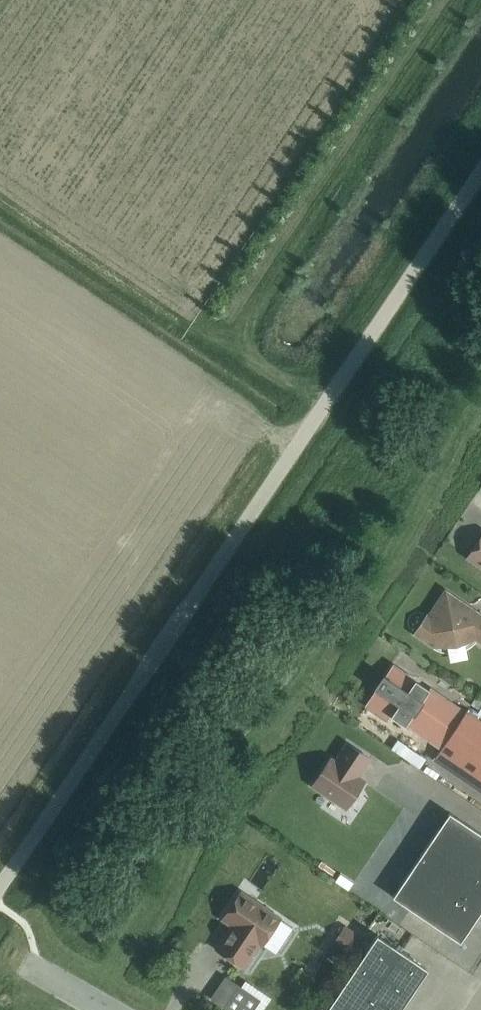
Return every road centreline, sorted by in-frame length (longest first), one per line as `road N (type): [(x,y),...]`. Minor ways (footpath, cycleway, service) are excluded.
road 1 (unclassified): [(0,884),(480,169)]

